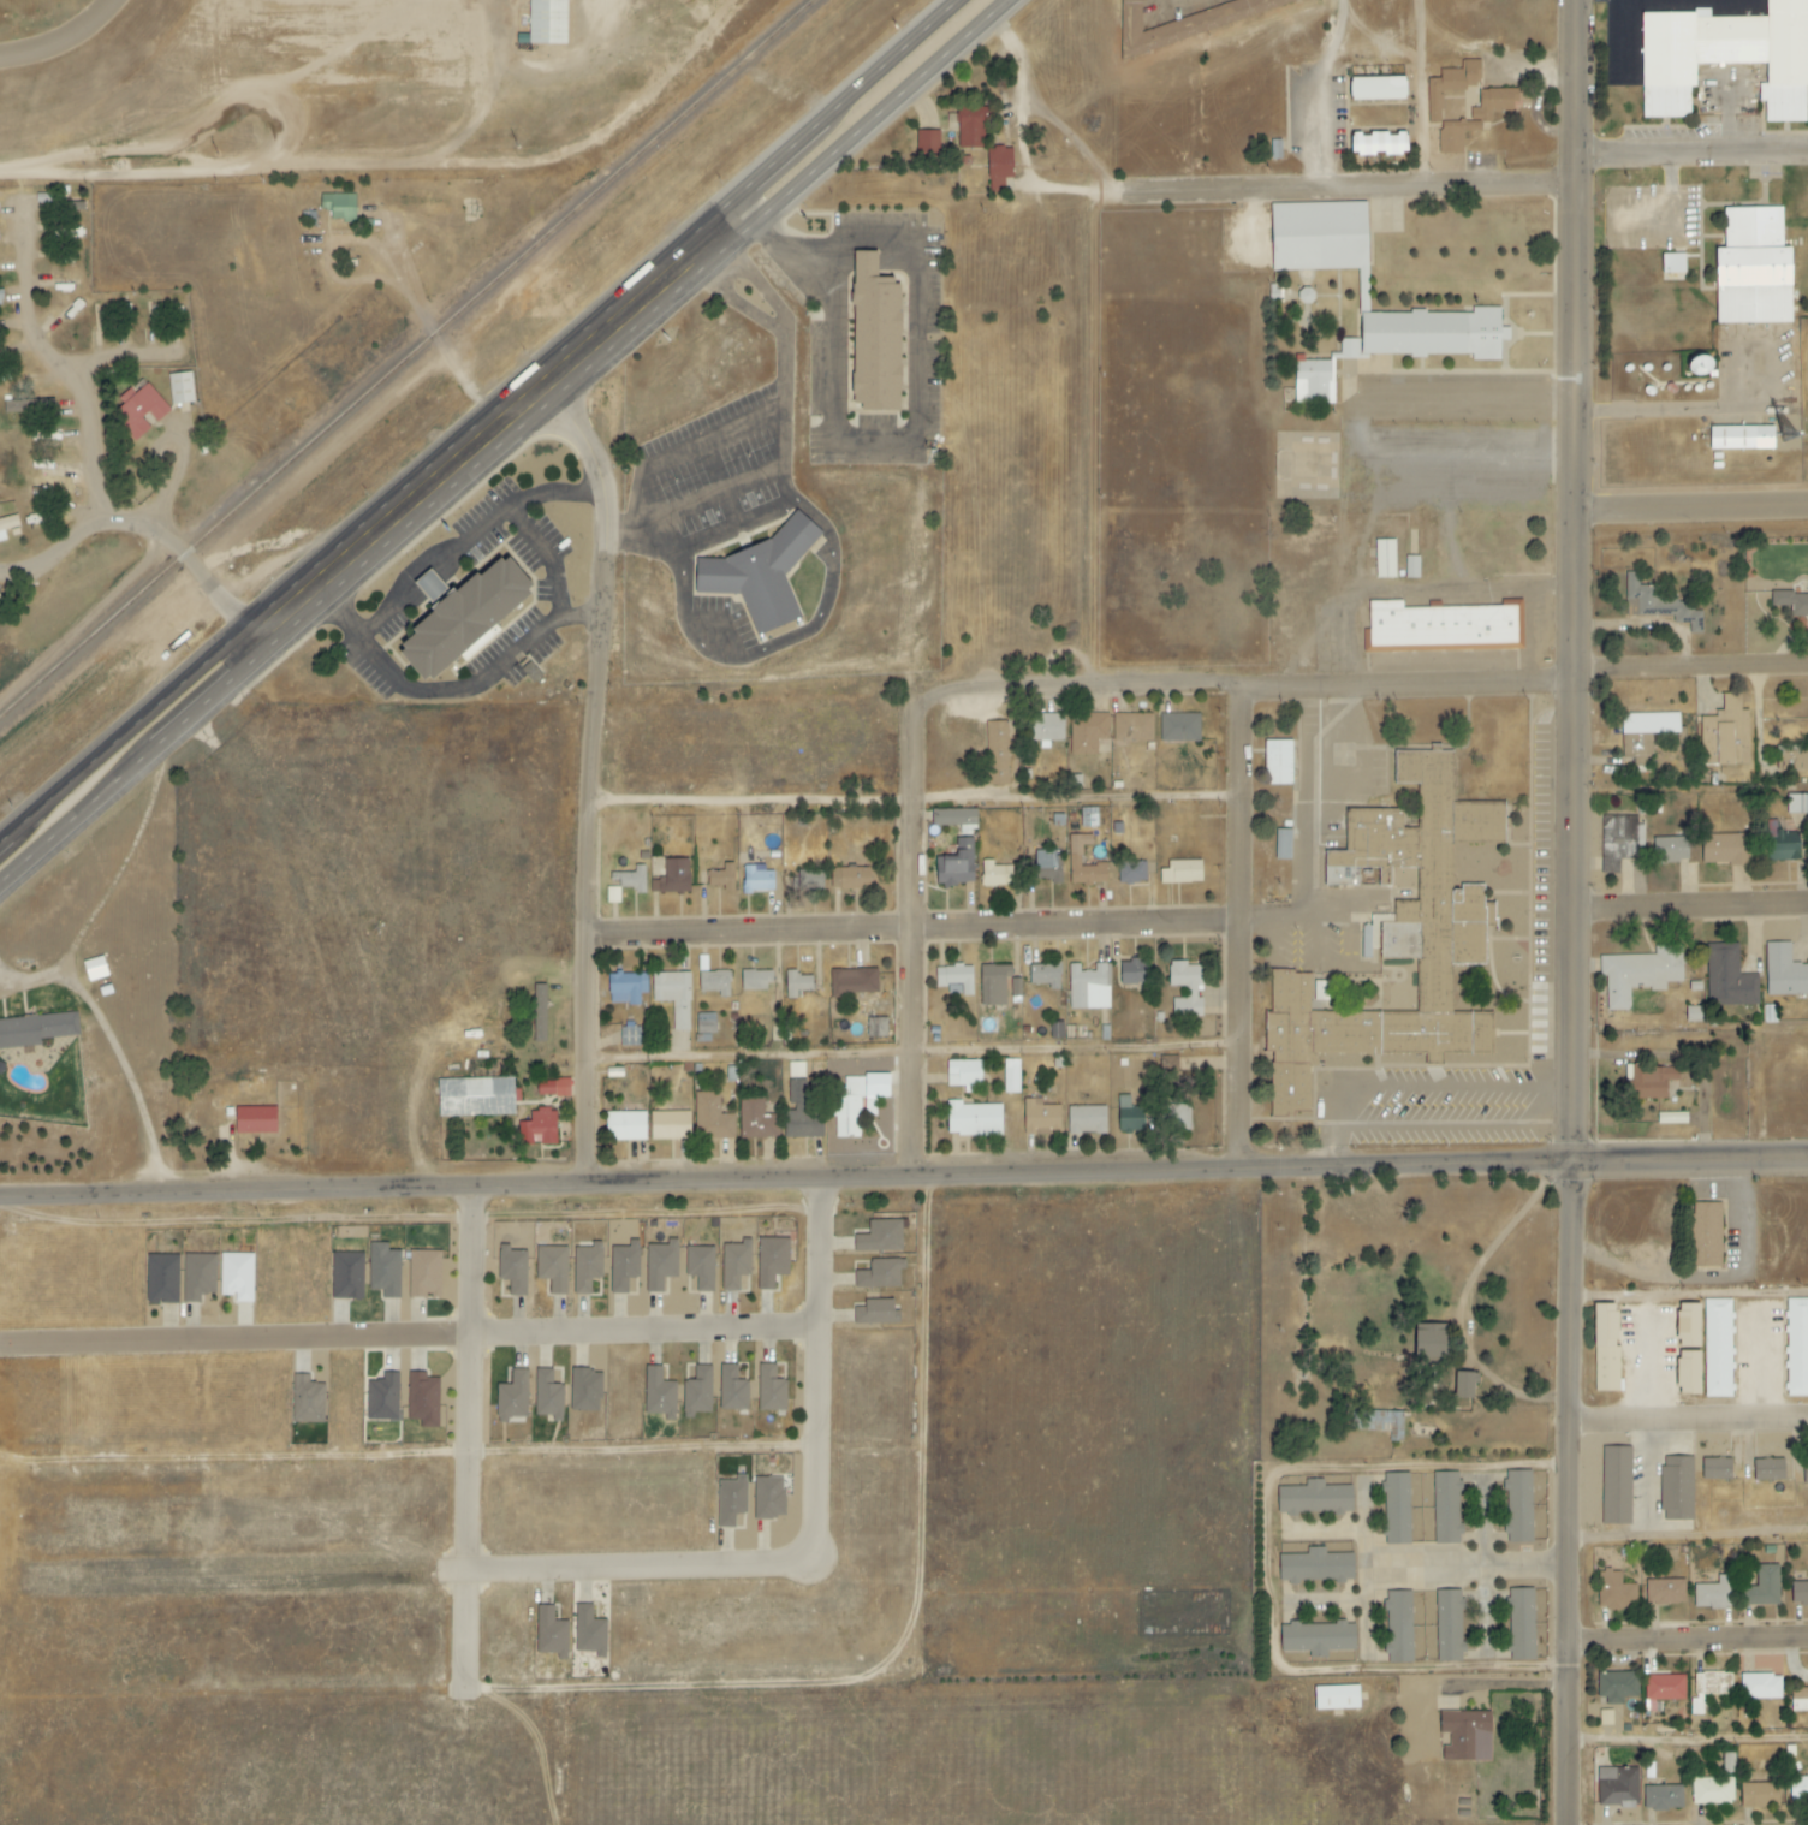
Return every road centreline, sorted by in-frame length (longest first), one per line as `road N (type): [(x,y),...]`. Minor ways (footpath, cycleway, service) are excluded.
road 1 (tertiary): [(0,1200),(702,1189),(1807,1157)]
road 2 (tertiary): [(1571,1161),(1574,0)]
road 3 (trunk): [(963,0),(385,519),(142,718)]
road 4 (trunk): [(196,721),(835,162),(1005,0)]
road 5 (residential): [(596,1190),(589,959),(618,486),(603,452),(542,374)]
road 6 (tertiary): [(1567,1824),(1571,1161)]
road 7 (residential): [(1244,925),(590,940)]
road 8 (residential): [(918,697),(1354,692),(1571,676)]
road 9 (residential): [(920,1181),(918,697)]
road 10 (residential): [(1239,1170),(1249,691)]
road 11 (residential): [(1574,183),(1119,194)]
road 12 (trunk): [(0,894),(196,721)]
road 13 (residential): [(1569,1420),(1807,1417)]
road 14 (residential): [(1571,676),(1807,664)]
road 15 (residential): [(1807,903),(1571,909)]
road 16 (residential): [(1572,1642),(1807,1641)]
road 17 (residential): [(1574,511),(1807,506)]
road 18 (residential): [(1574,153),(1807,151)]
road 19 (residential): [(1366,1565),(1571,1567)]
road 20 (trunk): [(142,718),(0,850)]
road 21 (residential): [(0,62),(91,35),(123,0)]

